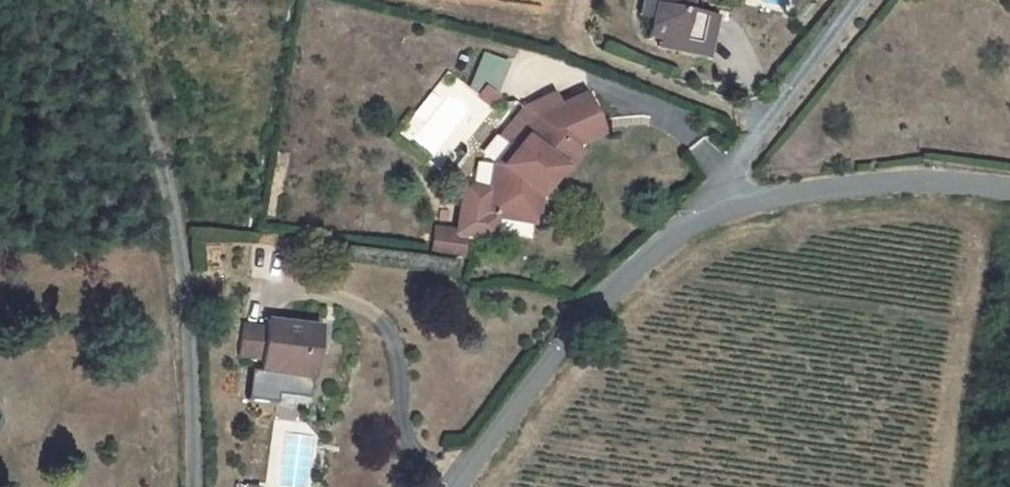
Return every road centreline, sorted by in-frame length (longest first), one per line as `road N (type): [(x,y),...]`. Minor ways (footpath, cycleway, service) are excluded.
road 1 (unclassified): [(188,486),(186,296),(166,172),(93,0)]
road 2 (unclassified): [(724,209),(669,242),(572,332),(460,486)]
road 3 (unclassified): [(1009,186),(897,181),(724,209)]
road 4 (unclassified): [(724,209),(739,157),(858,0)]

